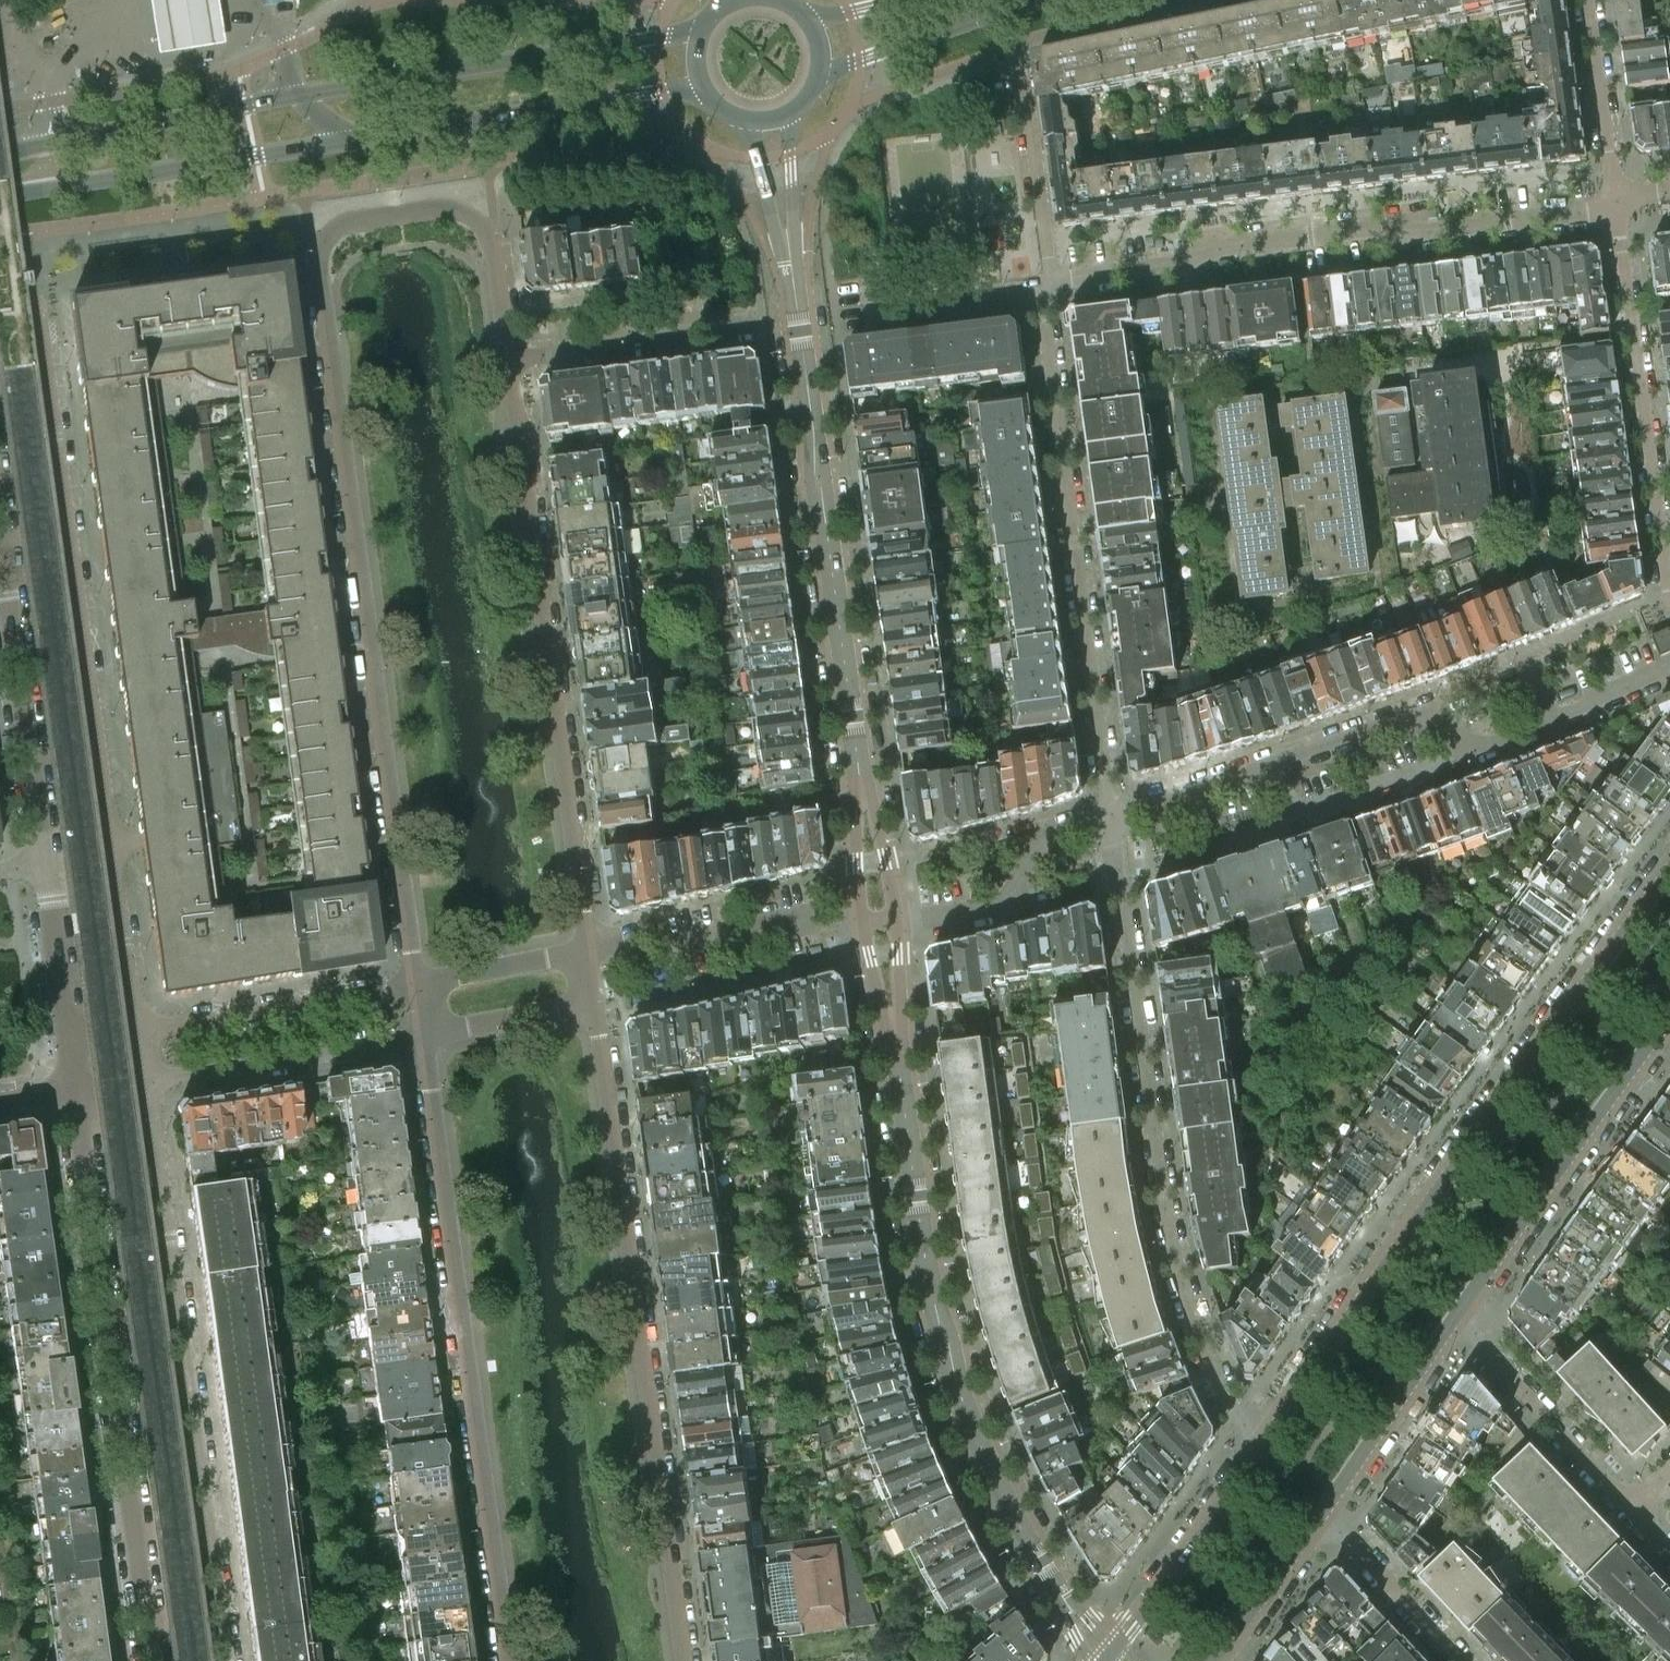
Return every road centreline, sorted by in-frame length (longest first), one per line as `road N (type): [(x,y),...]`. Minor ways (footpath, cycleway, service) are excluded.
road 1 (residential): [(508,359),(491,238),(468,215),(435,208),(354,221),(319,246),(415,986)]
road 2 (residential): [(0,314),(30,311),(40,326),(141,1030)]
road 3 (secondary): [(0,196),(701,90)]
road 4 (residential): [(1669,874),(1267,1441)]
road 5 (residential): [(685,1660),(594,1003)]
road 6 (secondary): [(702,27),(53,142)]
road 7 (tertiary): [(1097,1660),(986,1463),(956,1388),(935,1307),(895,1042)]
road 8 (residential): [(1110,817),(1179,1271),(1234,1408),(1267,1441)]
road 9 (residential): [(422,1035),(507,1660)]
road 10 (residential): [(1669,668),(1488,745),(1463,742),(1416,714),(1110,817)]
road 11 (residential): [(586,950),(508,359)]
road 12 (residential): [(225,1660),(148,1080)]
road 13 (residential): [(153,1660),(75,1090)]
road 14 (residential): [(1052,280),(1182,262),(1209,247),(1391,223),(1416,232),(1585,211),(1614,201)]
road 15 (residential): [(1040,289),(1110,817)]
road 16 (residential): [(1614,201),(1669,599)]
road 17 (residential): [(1452,1320),(1669,1019)]
road 18 (residential): [(47,863),(0,514)]
road 19 (residential): [(148,1080),(422,1035)]
road 20 (residential): [(415,986),(141,1030)]
road 21 (residential): [(1267,1441),(1105,1660)]
road 22 (tertiary): [(857,774),(822,505)]
road 23 (residential): [(1634,1514),(1452,1320)]
road 24 (residential): [(1110,817),(1041,838),(1005,902),(894,920)]
road 25 (residential): [(835,918),(673,947),(633,935),(586,950)]
road 26 (residential): [(508,359),(597,348),(626,329),(716,318),(720,348)]
road 27 (residential): [(1318,1518),(1452,1320)]
road 28 (secondary): [(819,76),(1037,0)]
road 29 (residential): [(1052,280),(1023,74)]
road 30 (residential): [(1588,0),(1614,201)]
road 31 (residential): [(1318,1518),(1460,1660)]
road 32 (tertiary): [(816,456),(790,264)]
road 33 (residential): [(1211,1660),(1318,1518)]
road 34 (residential): [(68,1038),(47,863)]
road 35 (residential): [(422,1035),(594,1003)]
road 36 (residential): [(586,950),(415,986)]
road 37 (residential): [(873,305),(1040,289)]
road 38 (tertiary): [(790,264),(792,113)]
road 39 (tertiary): [(742,121),(790,264)]
road 40 (tertiary): [(894,920),(857,774)]
road 41 (tertiary): [(857,774),(861,919)]
road 42 (tertiary): [(861,919),(895,1042)]
road 43 (tertiary): [(895,1042),(894,920)]

